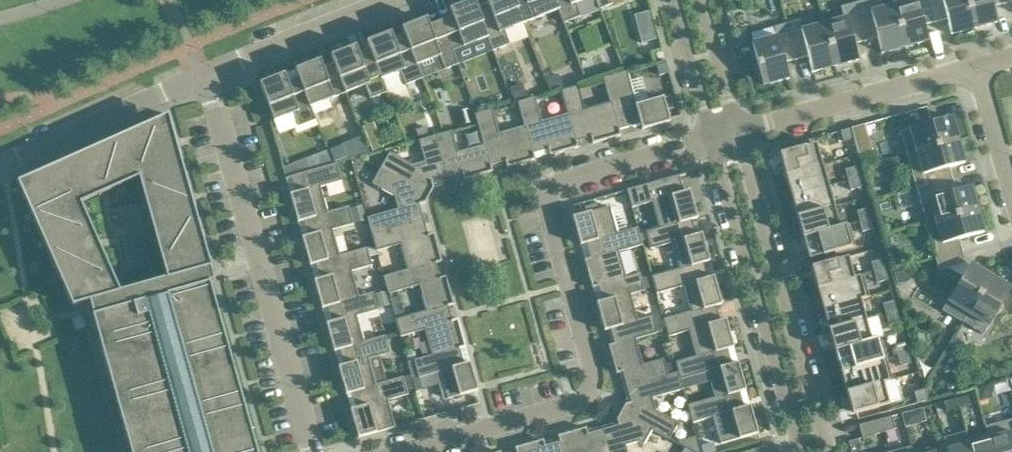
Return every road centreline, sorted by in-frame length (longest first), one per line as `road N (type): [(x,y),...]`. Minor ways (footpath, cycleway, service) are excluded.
road 1 (residential): [(396,451),(582,389),(560,195),(567,183),(711,136)]
road 2 (residential): [(204,72),(313,451)]
road 3 (residential): [(827,451),(733,130)]
road 4 (residential): [(711,136),(800,451)]
road 5 (residential): [(733,130),(971,54)]
road 6 (residential): [(204,72),(0,164)]
road 7 (residential): [(387,0),(204,72)]
road 8 (residential): [(673,0),(711,136)]
road 9 (residential): [(733,130),(698,0)]
road 10 (residential): [(971,54),(1011,178)]

